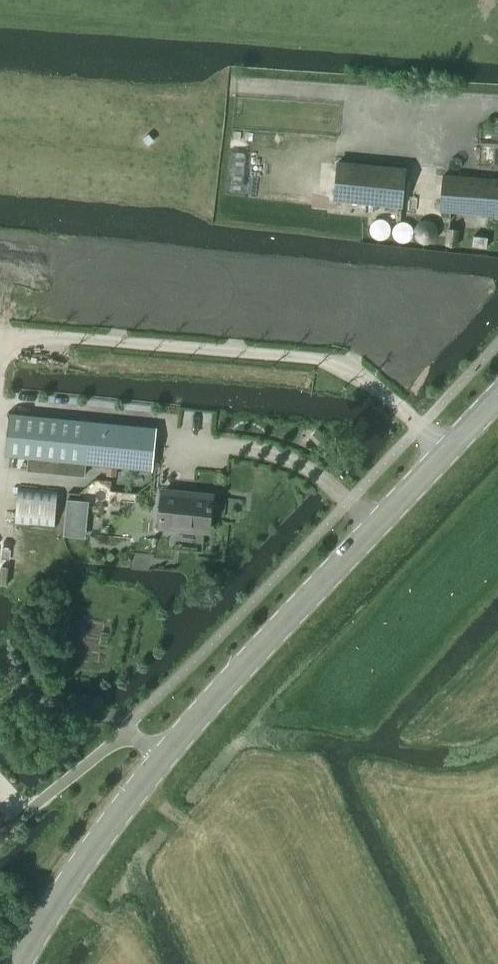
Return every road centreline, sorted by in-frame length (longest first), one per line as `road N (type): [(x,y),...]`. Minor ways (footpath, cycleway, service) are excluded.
road 1 (tertiary): [(162,758),(497,394)]
road 2 (tertiary): [(16,963),(102,832),(162,758)]
road 3 (unclassified): [(17,814),(127,726),(162,758)]

